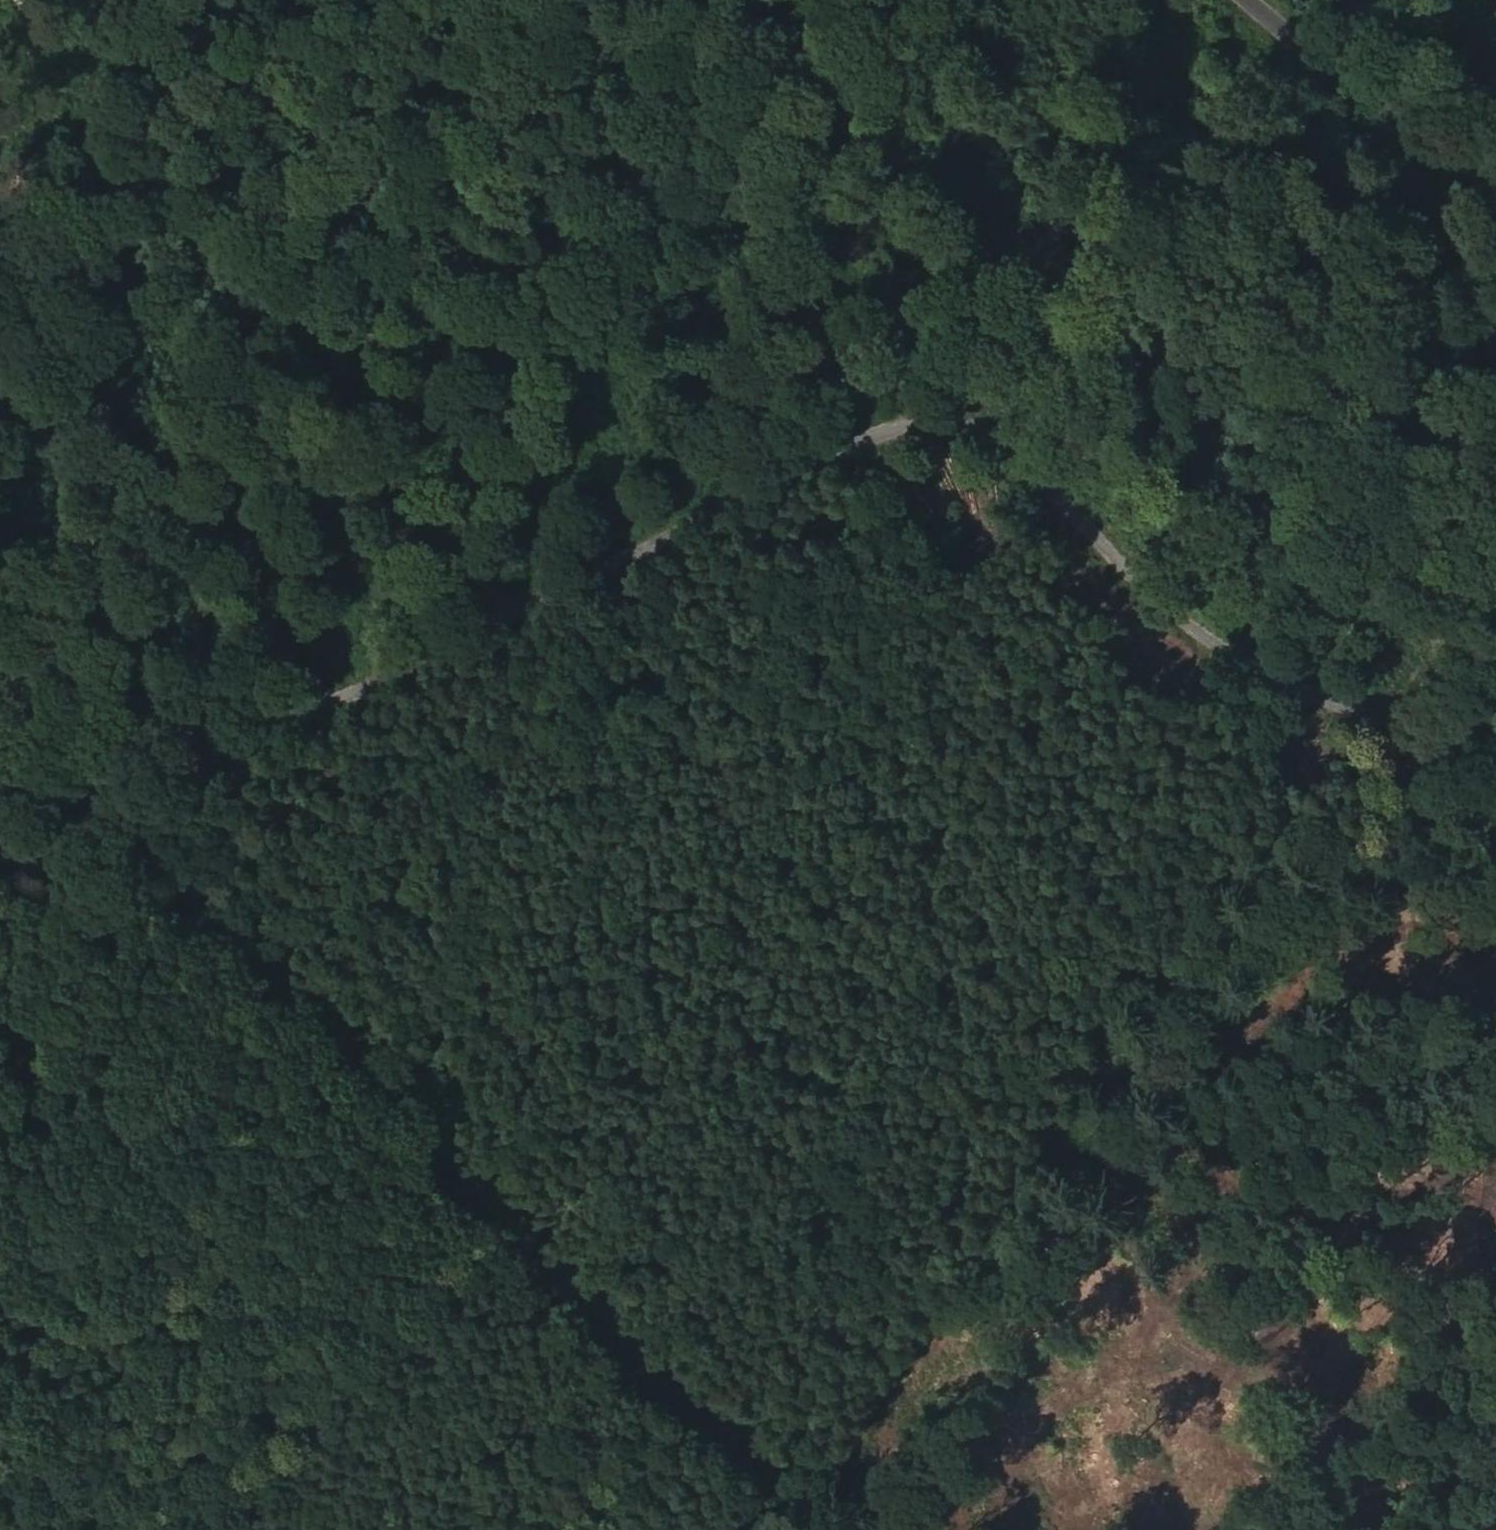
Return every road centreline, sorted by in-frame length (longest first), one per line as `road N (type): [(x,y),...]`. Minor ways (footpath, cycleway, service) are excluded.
road 1 (track): [(1495,767),(1461,770),(1301,707),(1150,591),(1048,467),(946,417),(810,458),(0,861)]
road 2 (unclassified): [(1495,195),(1264,0)]

